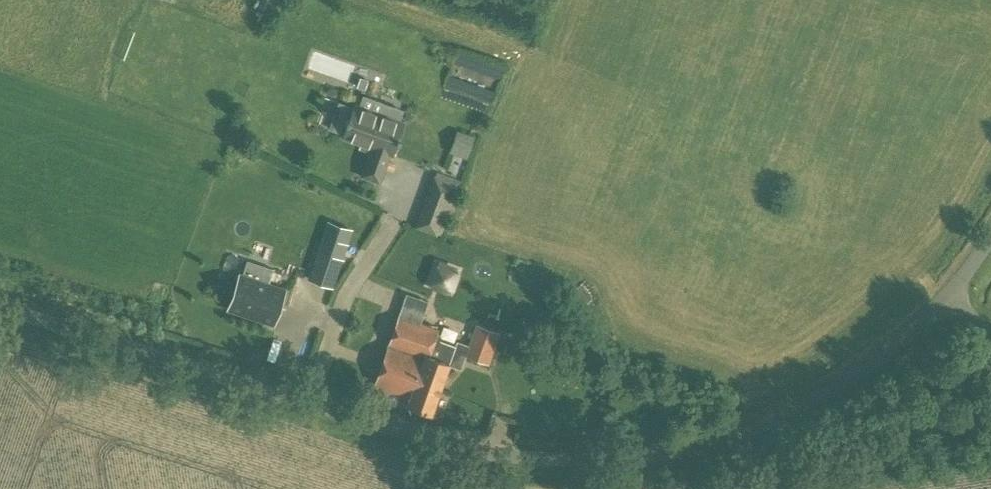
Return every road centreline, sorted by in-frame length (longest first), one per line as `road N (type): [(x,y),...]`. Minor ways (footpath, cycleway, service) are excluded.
road 1 (unclassified): [(742,437),(614,460),(519,458),(386,433),(0,311)]
road 2 (unclassified): [(742,437),(842,387),(942,305)]

